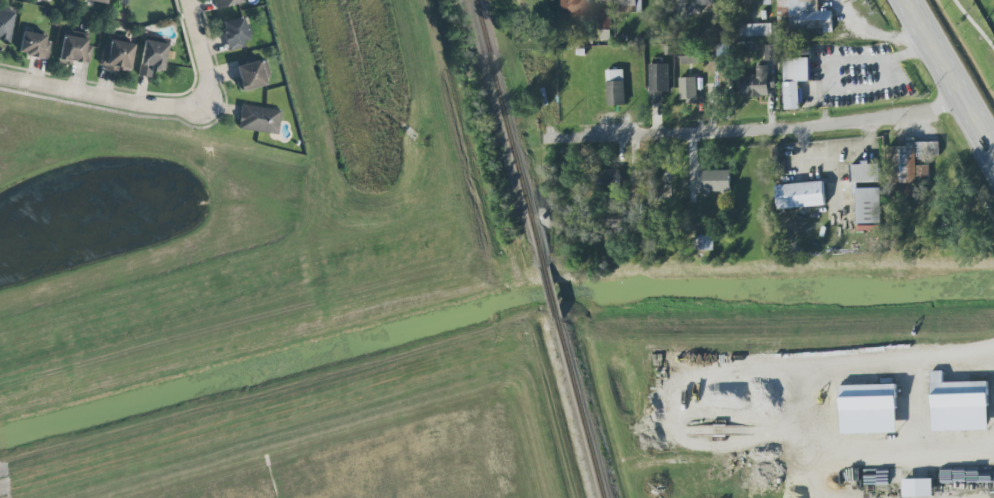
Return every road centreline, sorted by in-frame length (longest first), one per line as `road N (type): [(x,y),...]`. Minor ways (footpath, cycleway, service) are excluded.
road 1 (residential): [(543,145),(738,139),(970,111)]
road 2 (residential): [(0,75),(196,111),(211,93),(187,0)]
road 3 (primary): [(993,152),(907,0)]

